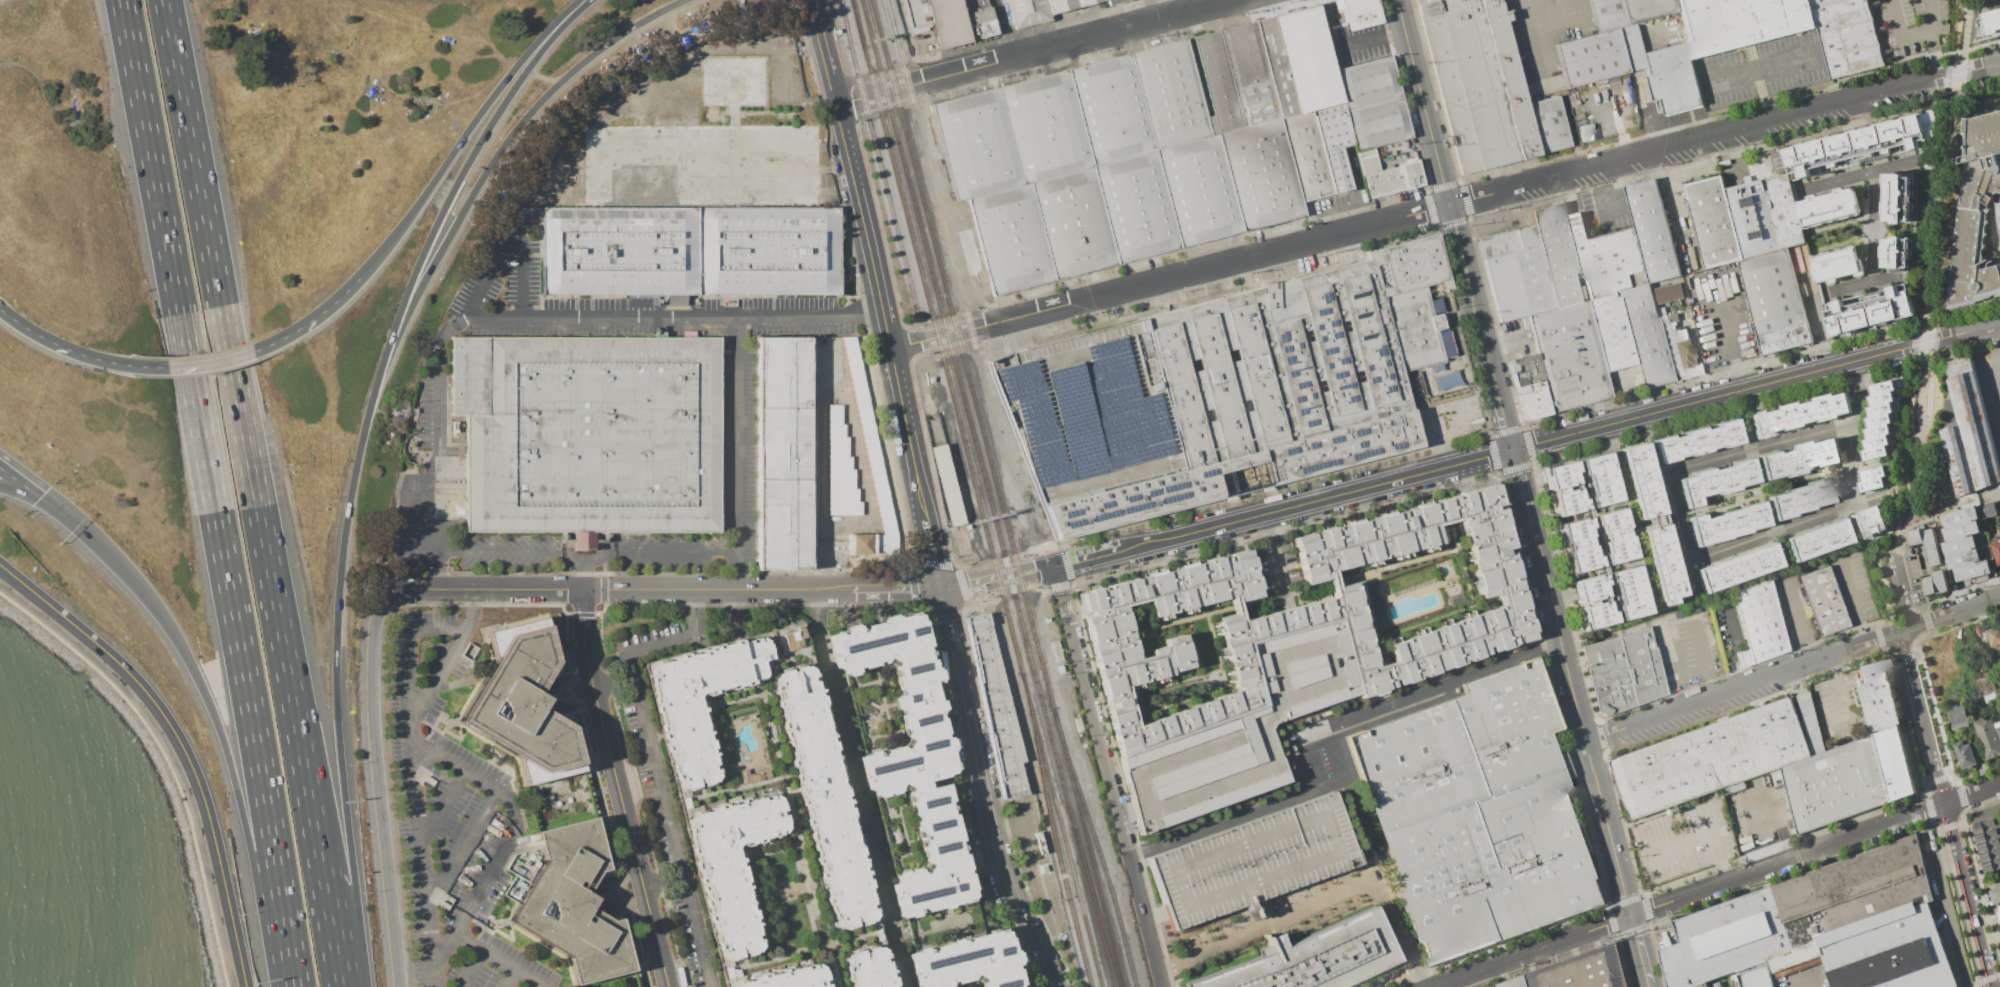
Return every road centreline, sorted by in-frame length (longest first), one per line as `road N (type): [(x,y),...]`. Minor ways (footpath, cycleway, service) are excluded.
road 1 (residential): [(1999,63),(969,329)]
road 2 (motorway): [(121,0),(297,986)]
road 3 (motorway): [(326,888),(164,0)]
road 4 (residential): [(1999,784),(1436,986)]
road 5 (motorway): [(362,434),(408,309),(500,149),(588,57),(684,0)]
road 6 (motorway): [(360,986),(335,658),(340,565),(362,434)]
road 7 (tertiary): [(924,522),(865,232),(806,0)]
road 8 (tertiary): [(0,565),(124,669),(173,732),(205,806),(245,986)]
road 9 (motorway): [(362,434),(411,278),(454,186),(538,53),(589,0)]
road 10 (motorway): [(108,554),(165,622),(210,708),(288,986)]
road 11 (residential): [(1999,596),(1589,745)]
road 12 (tertiary): [(1928,343),(1513,449)]
road 13 (tertiary): [(1513,449),(1120,548)]
road 14 (residential): [(392,986),(365,683),(367,620),(384,595)]
road 15 (tertiary): [(1396,0),(1496,380)]
road 16 (tertiary): [(663,970),(584,652),(582,589)]
road 17 (tertiary): [(1538,546),(1632,916)]
road 18 (residential): [(1160,986),(1070,631)]
road 19 (motorway): [(357,280),(496,90),(578,0)]
road 20 (residential): [(1232,0),(921,82)]
road 21 (tertiary): [(966,716),(1001,875),(1055,986)]
road 22 (tertiary): [(582,589),(852,588)]
road 23 (residential): [(582,589),(384,595)]
road 24 (residential): [(1993,986),(1944,804)]
road 25 (motorway): [(130,365),(219,361),(285,337)]
road 26 (motorway): [(0,310),(53,343),(130,365)]

